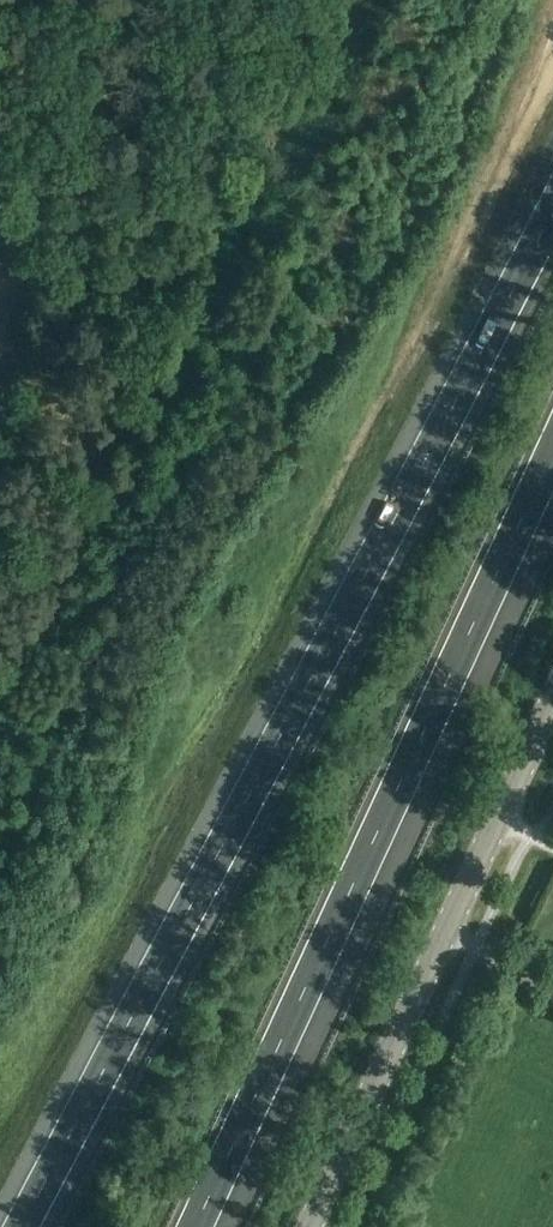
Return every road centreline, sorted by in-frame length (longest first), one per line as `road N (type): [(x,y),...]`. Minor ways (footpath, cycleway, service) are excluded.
road 1 (motorway): [(552,210),(22,1226)]
road 2 (motorway): [(195,1226),(552,450)]
road 3 (secondary): [(309,1226),(552,698)]

